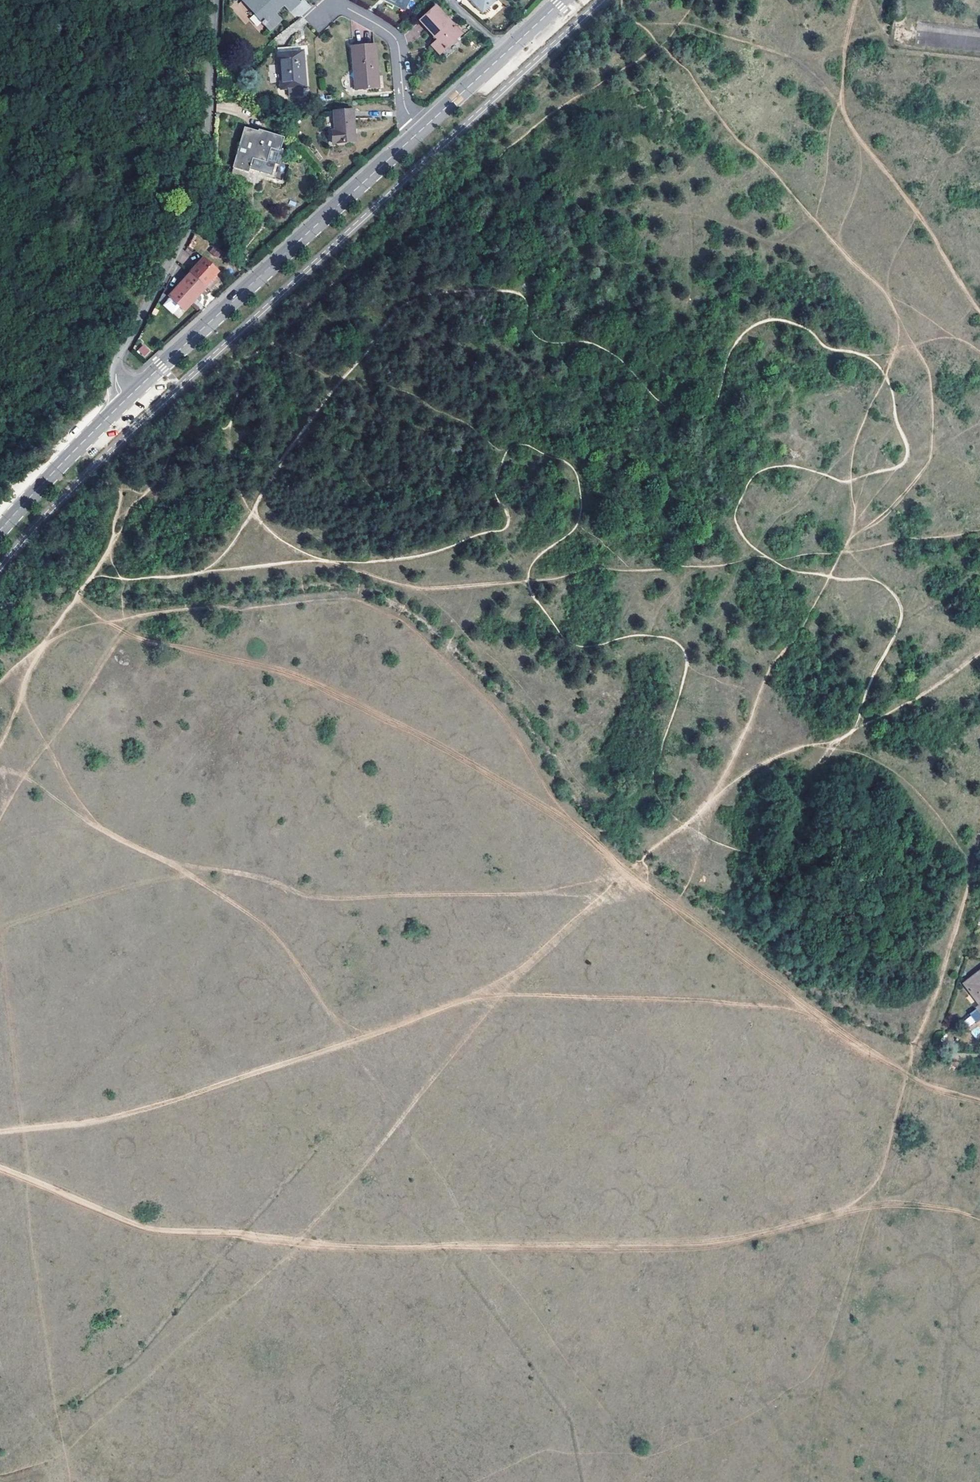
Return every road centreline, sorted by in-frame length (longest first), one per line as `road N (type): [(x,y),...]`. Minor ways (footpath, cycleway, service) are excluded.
road 1 (residential): [(217,0),(205,168),(182,240),(118,357),(123,403)]
road 2 (tertiary): [(417,134),(123,403)]
road 3 (tertiary): [(562,0),(417,134)]
road 4 (tertiary): [(123,403),(0,530)]
road 5 (residential): [(411,123),(395,37),(347,8),(325,12)]

